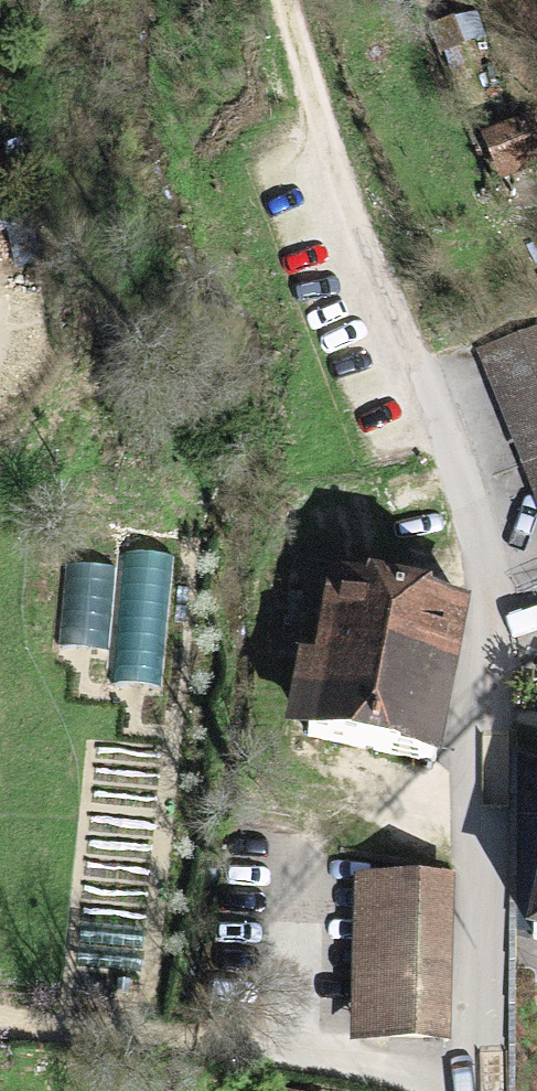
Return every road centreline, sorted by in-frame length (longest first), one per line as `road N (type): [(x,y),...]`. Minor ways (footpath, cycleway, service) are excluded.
road 1 (residential): [(472,1090),(481,700)]
road 2 (residential): [(481,700),(478,525),(458,454),(401,335)]
road 3 (track): [(401,335),(356,232),(287,0)]

